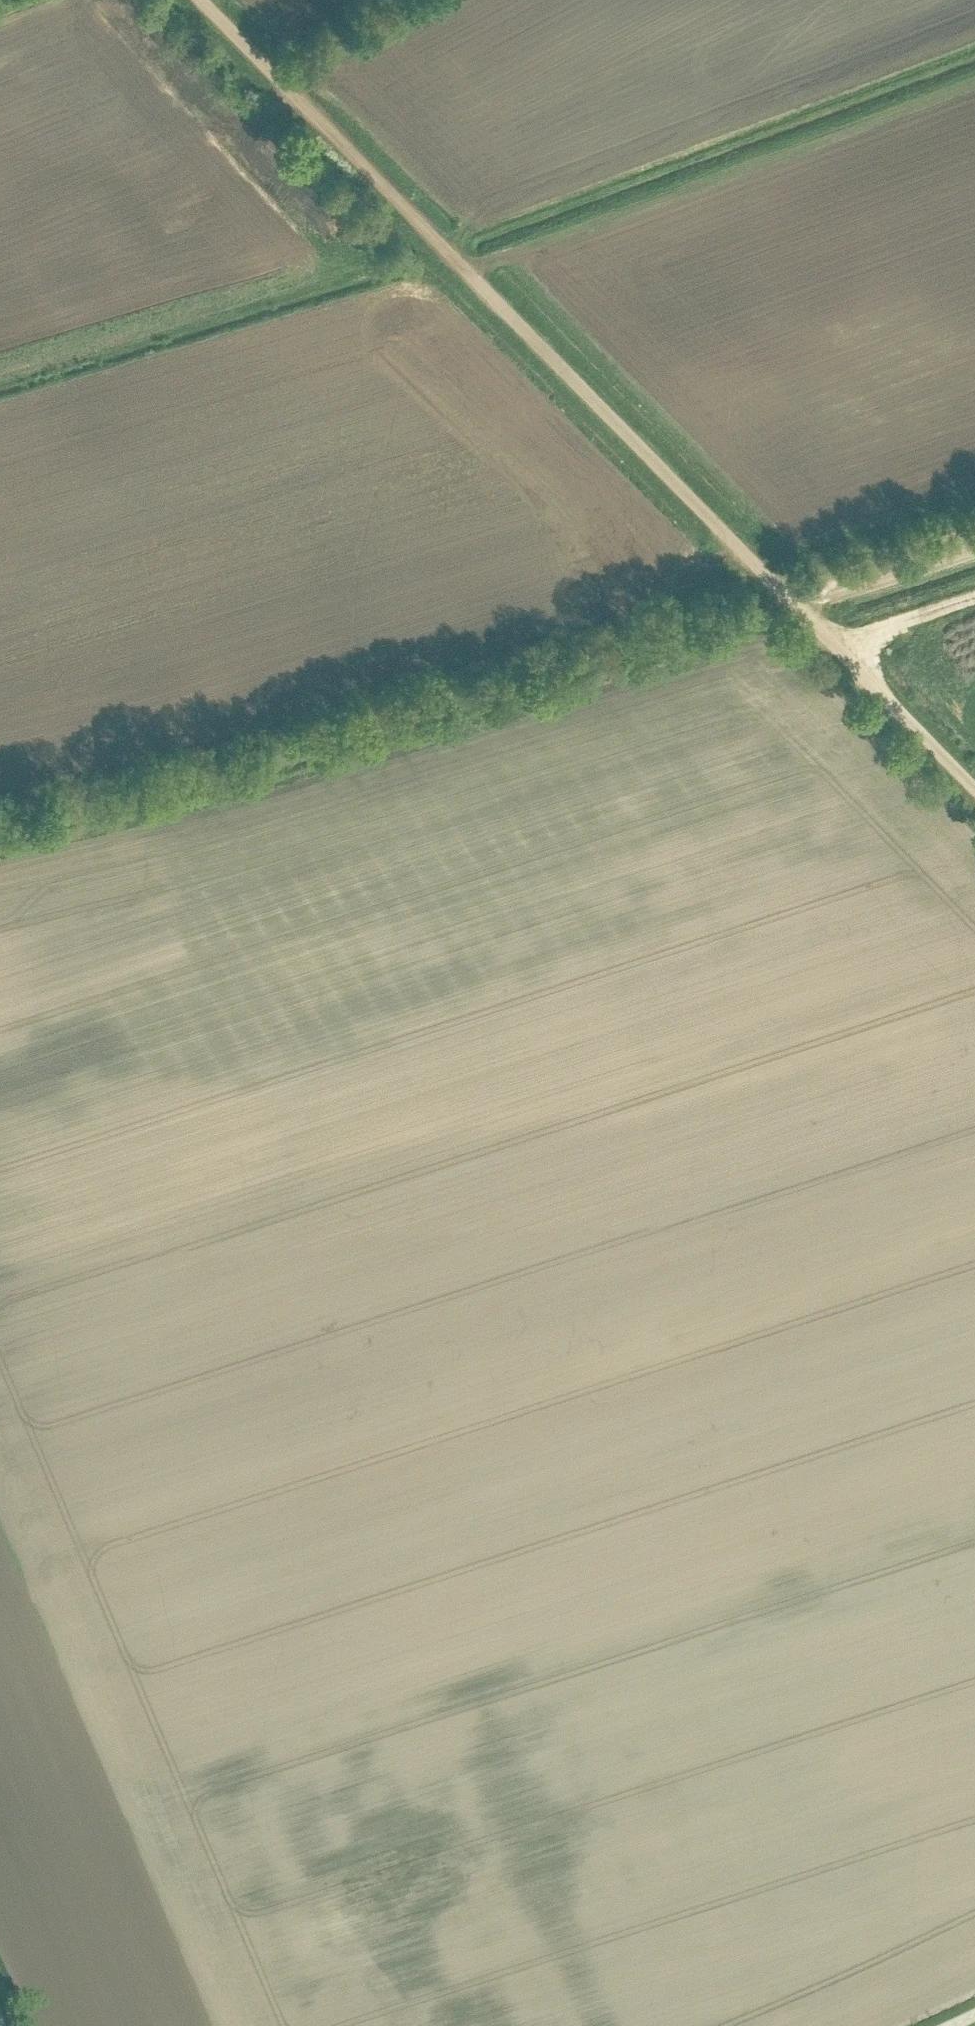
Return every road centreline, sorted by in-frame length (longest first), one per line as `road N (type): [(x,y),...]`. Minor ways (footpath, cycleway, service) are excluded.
road 1 (unclassified): [(974,787),(205,0)]
road 2 (track): [(974,543),(793,601)]

